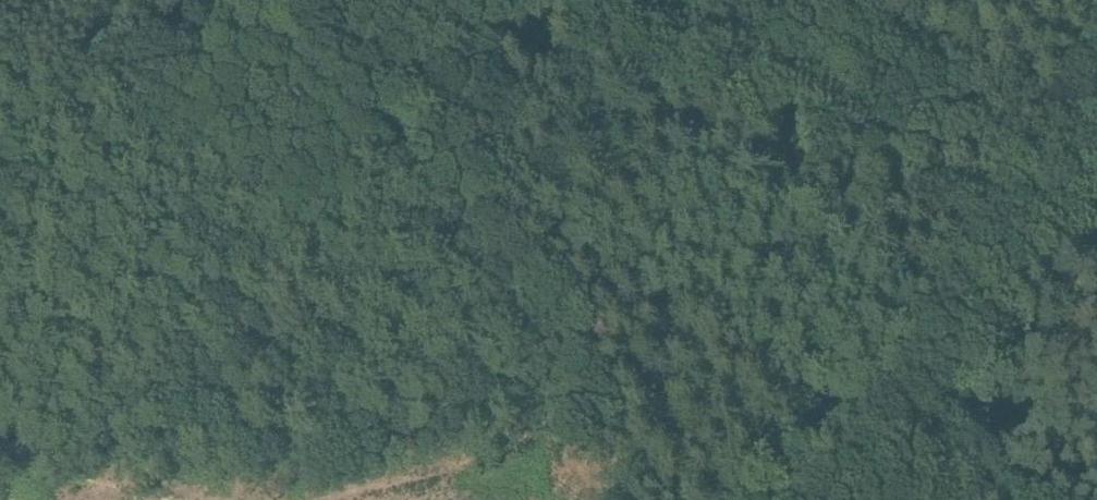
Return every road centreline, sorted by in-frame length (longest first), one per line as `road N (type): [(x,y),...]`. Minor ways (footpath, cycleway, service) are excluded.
road 1 (track): [(228,16),(420,167),(905,450)]
road 2 (track): [(905,450),(1096,117)]
road 3 (track): [(0,178),(94,170),(149,147),(198,94),(228,16)]

